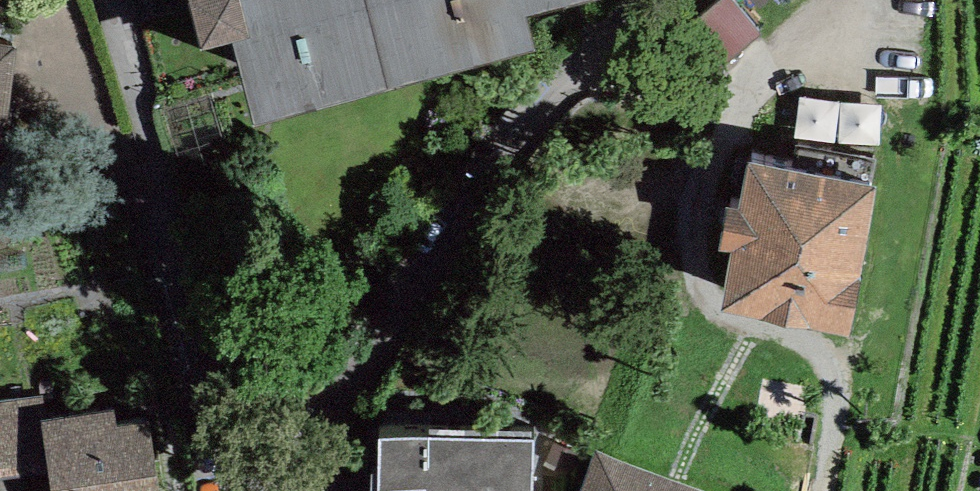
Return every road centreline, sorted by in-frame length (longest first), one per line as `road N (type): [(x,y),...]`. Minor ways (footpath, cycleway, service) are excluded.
road 1 (residential): [(313,490),(400,270),(486,141),(628,0)]
road 2 (residential): [(114,0),(202,357),(218,490)]

